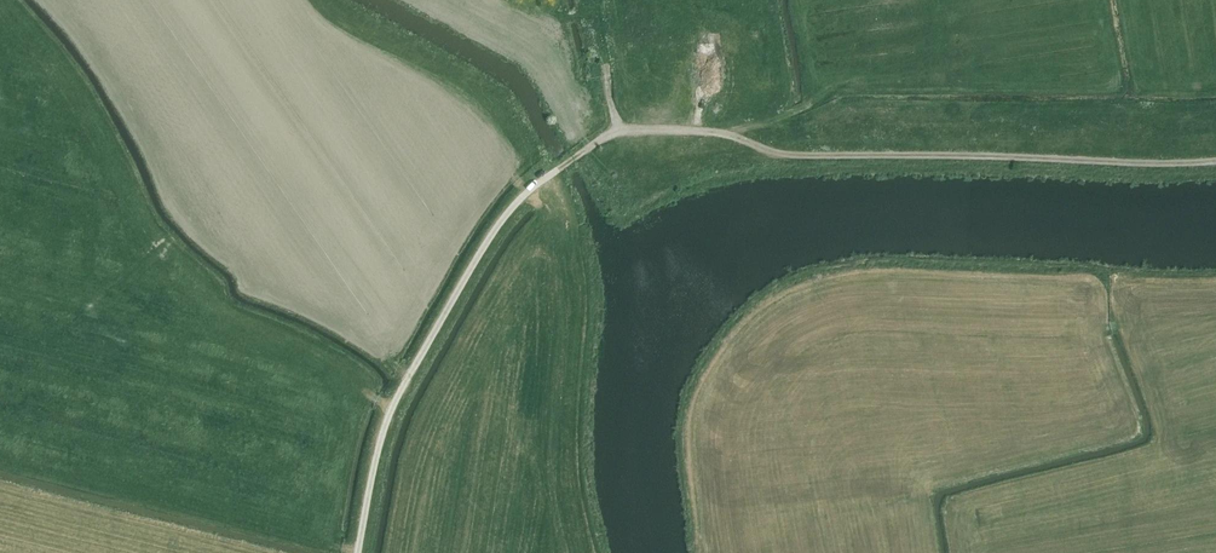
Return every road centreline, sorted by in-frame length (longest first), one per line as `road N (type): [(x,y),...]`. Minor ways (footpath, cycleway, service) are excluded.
road 1 (track): [(620,131),(717,132),(797,156),(1215,161)]
road 2 (unclassified): [(358,552),(392,408),(485,244),(557,169)]
road 3 (track): [(557,169),(620,131),(606,66)]

